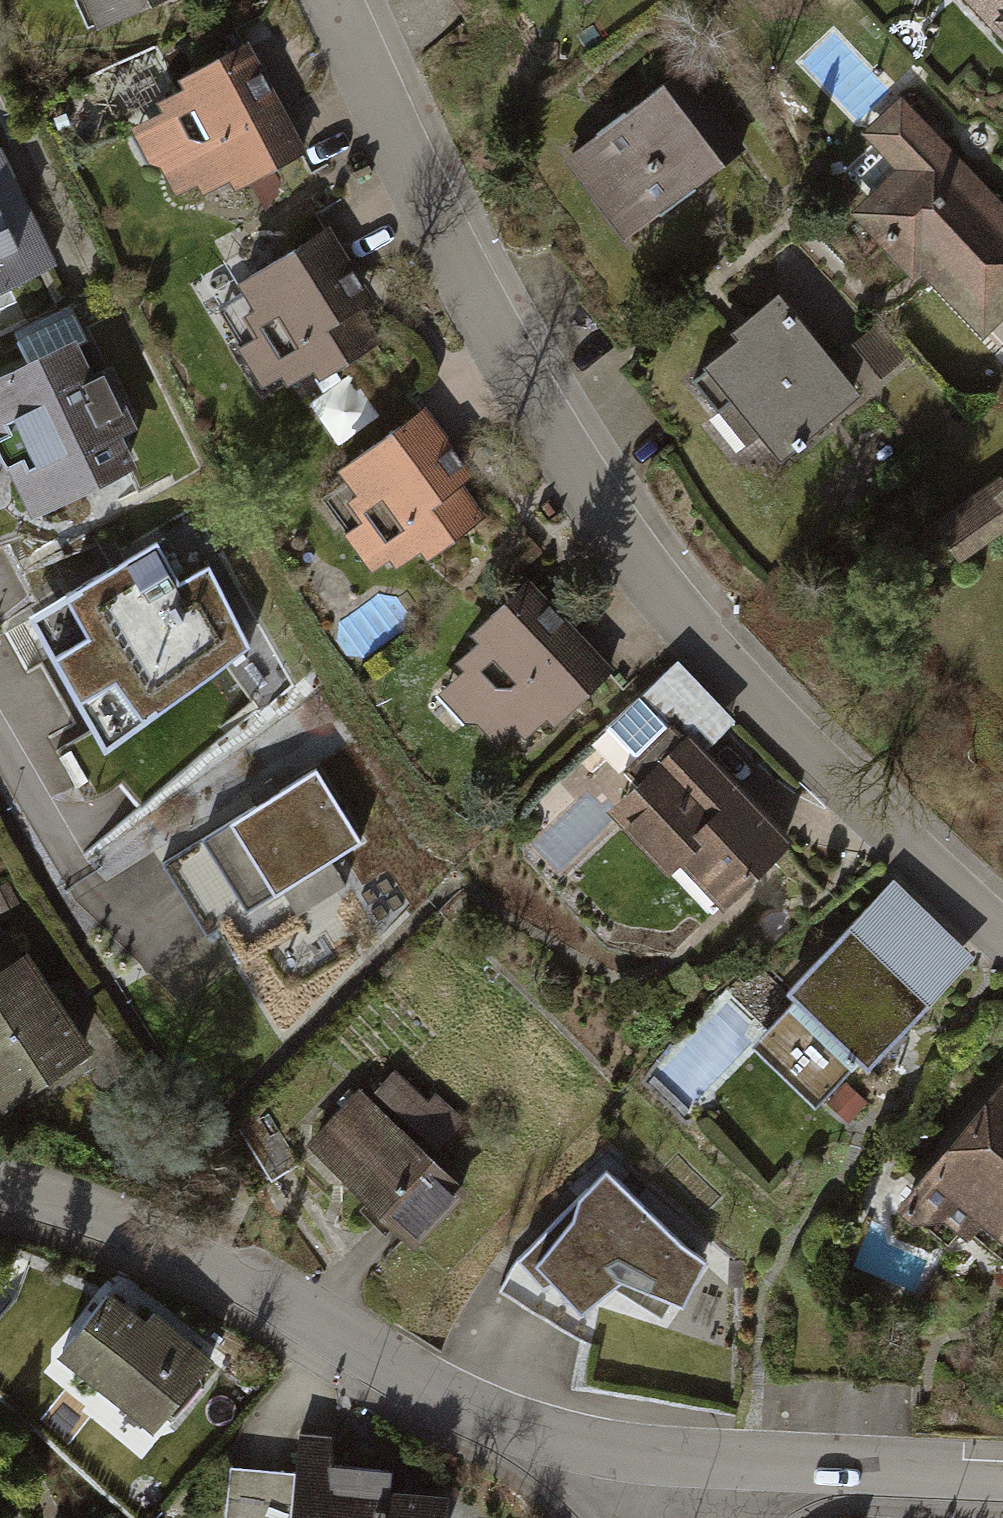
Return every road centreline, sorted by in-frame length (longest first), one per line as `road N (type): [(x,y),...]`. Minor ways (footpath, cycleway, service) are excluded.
road 1 (residential): [(1002,920),(702,629),(592,490),(488,313),(332,0)]
road 2 (residential): [(0,1185),(54,1196),(214,1264),(420,1383),(511,1424),(694,1459)]
road 3 (residential): [(694,1459),(1002,1474)]

